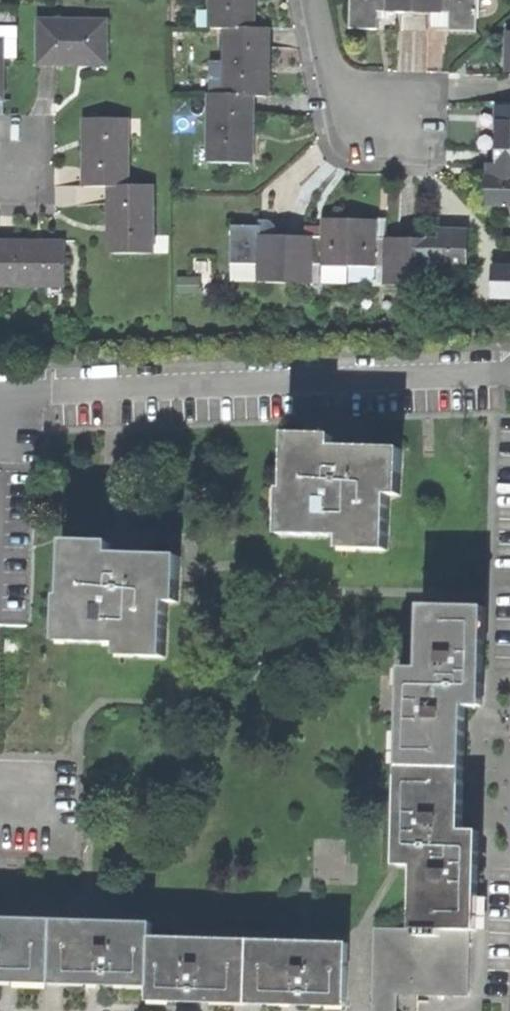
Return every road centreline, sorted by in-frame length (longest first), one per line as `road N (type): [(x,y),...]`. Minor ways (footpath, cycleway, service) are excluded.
road 1 (residential): [(0,395),(509,374)]
road 2 (residential): [(309,0),(334,115),(440,119)]

